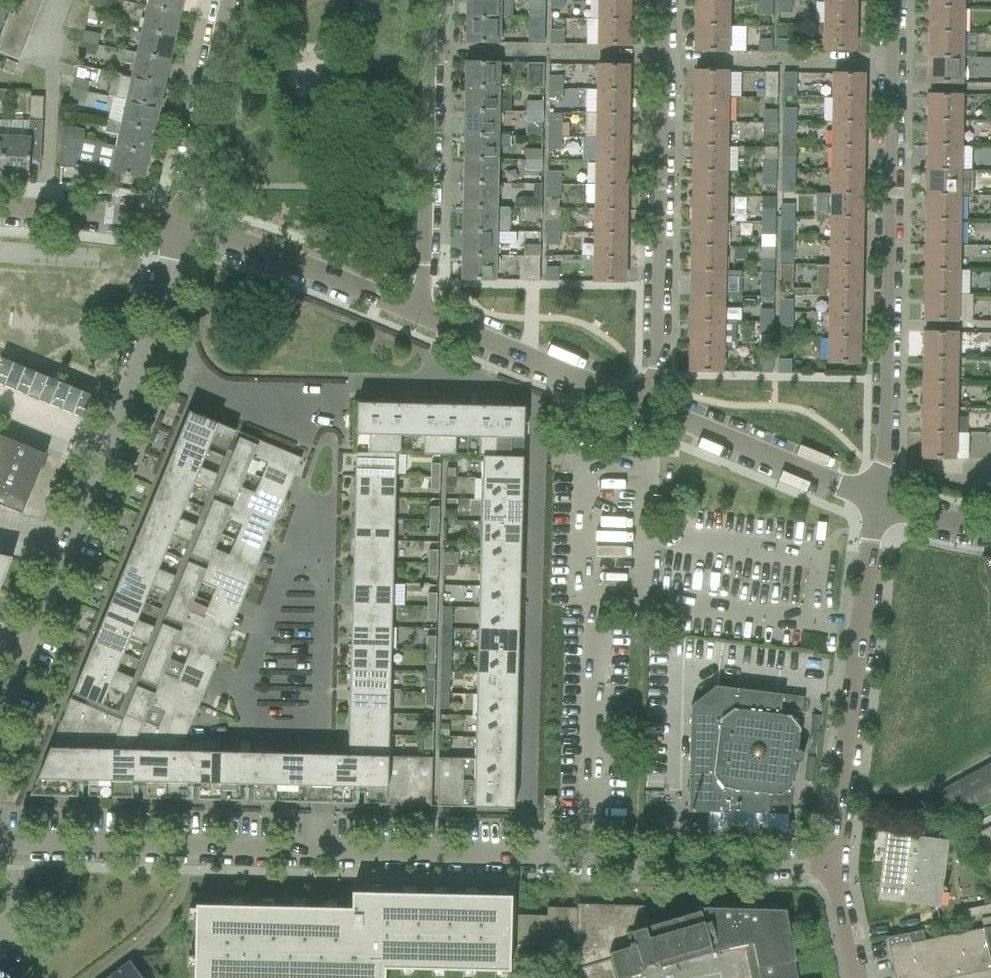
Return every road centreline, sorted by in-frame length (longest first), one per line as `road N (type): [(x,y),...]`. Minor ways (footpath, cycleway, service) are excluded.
road 1 (residential): [(347,389),(499,392),(535,403),(527,858)]
road 2 (residential): [(305,734),(320,716),(331,508),(314,499),(299,505),(240,686),(242,710),(276,735)]
road 3 (residential): [(0,711),(148,347),(176,227)]
road 4 (residential): [(876,502),(891,0)]
road 5 (residential): [(663,0),(655,375),(644,405)]
road 6 (residential): [(831,867),(876,502)]
road 7 (residential): [(316,853),(0,843)]
road 8 (residential): [(419,314),(430,0)]
road 9 (residential): [(831,867),(527,858)]
road 10 (residential): [(419,314),(176,227)]
road 11 (residential): [(876,502),(644,405)]
road 12 (residential): [(644,405),(419,314)]
road 13 (residential): [(176,227),(227,0)]
road 14 (residential): [(527,858),(316,853)]
road 15 (residential): [(176,227),(0,206)]
road 16 (residential): [(316,853),(303,814),(305,734)]

